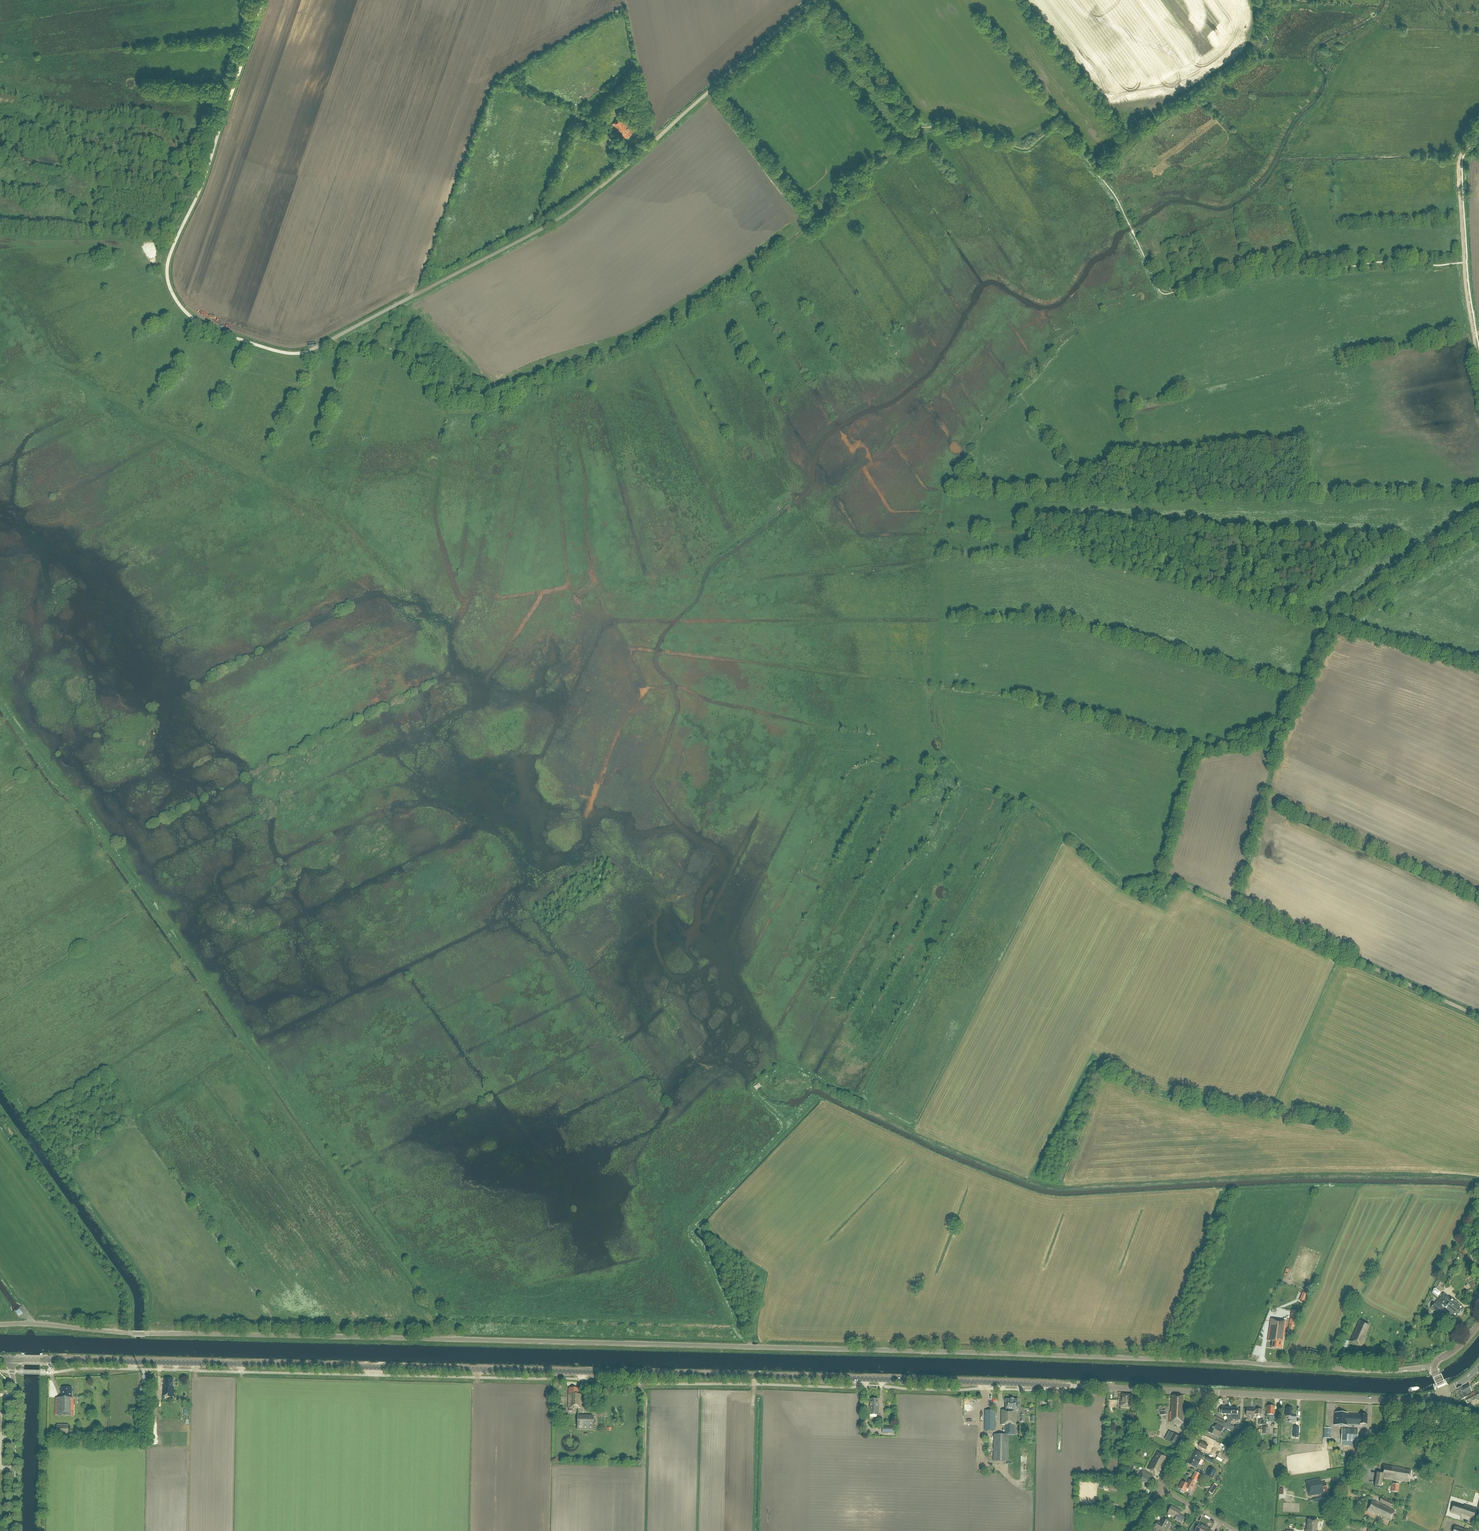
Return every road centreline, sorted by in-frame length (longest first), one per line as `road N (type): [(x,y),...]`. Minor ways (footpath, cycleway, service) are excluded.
road 1 (unclassified): [(1434,1367),(0,1325)]
road 2 (tertiary): [(1206,1392),(40,1360)]
road 3 (track): [(0,703),(83,810),(452,1339)]
road 4 (track): [(921,127),(706,301),(637,339),(494,393),(440,385),(398,358),(340,350),(332,340)]
road 5 (track): [(858,1098),(934,1139),(1057,1185),(1321,1172),(1478,1178)]
road 6 (unclassified): [(295,354),(561,218),(814,0)]
road 7 (track): [(1023,800),(1125,884),(1169,878),(1478,1017)]
road 8 (unclassified): [(295,354),(194,322),(166,276),(265,0)]
road 9 (track): [(751,1347),(691,1230),(785,1131),(755,1093),(760,1085),(790,1068),(858,1098)]
road 10 (track): [(1130,408),(1473,332)]
road 11 (tertiary): [(1403,1401),(1206,1392)]
road 12 (unclassified): [(12,1530),(12,1360)]
road 13 (track): [(1463,263),(1458,160),(1478,129)]
road 14 (unclassified): [(1329,1530),(1362,1462),(1402,1413)]

